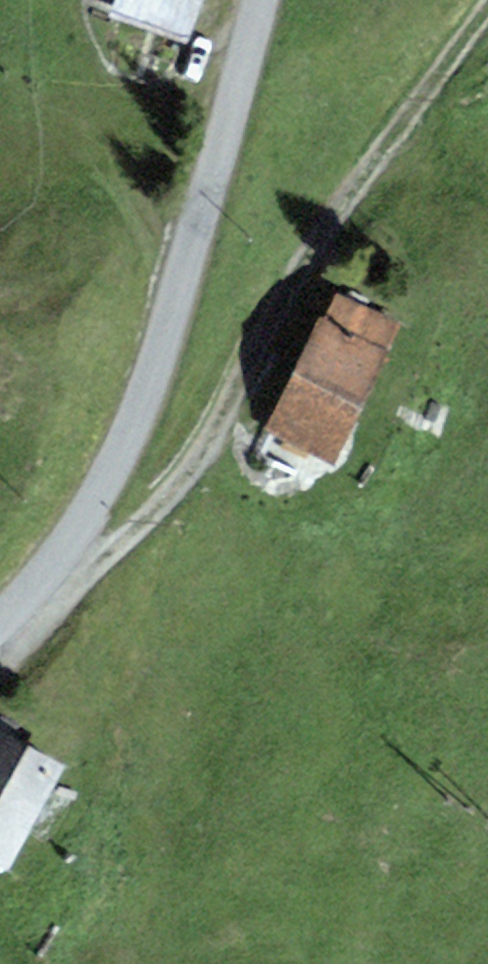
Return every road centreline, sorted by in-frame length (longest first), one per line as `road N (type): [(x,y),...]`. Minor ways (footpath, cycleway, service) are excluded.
road 1 (track): [(0,644),(139,535),(223,417),(326,229),(487,2)]
road 2 (unclassified): [(0,619),(87,500),(174,301),(257,0)]

